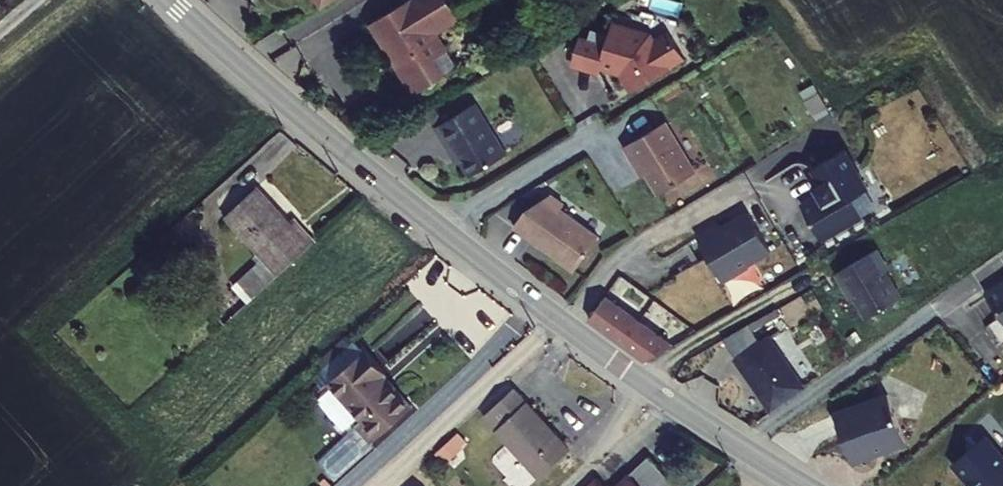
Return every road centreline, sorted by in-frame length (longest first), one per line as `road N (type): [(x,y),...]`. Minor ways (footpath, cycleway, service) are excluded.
road 1 (residential): [(171,0),(446,234),(662,395),(801,485)]

